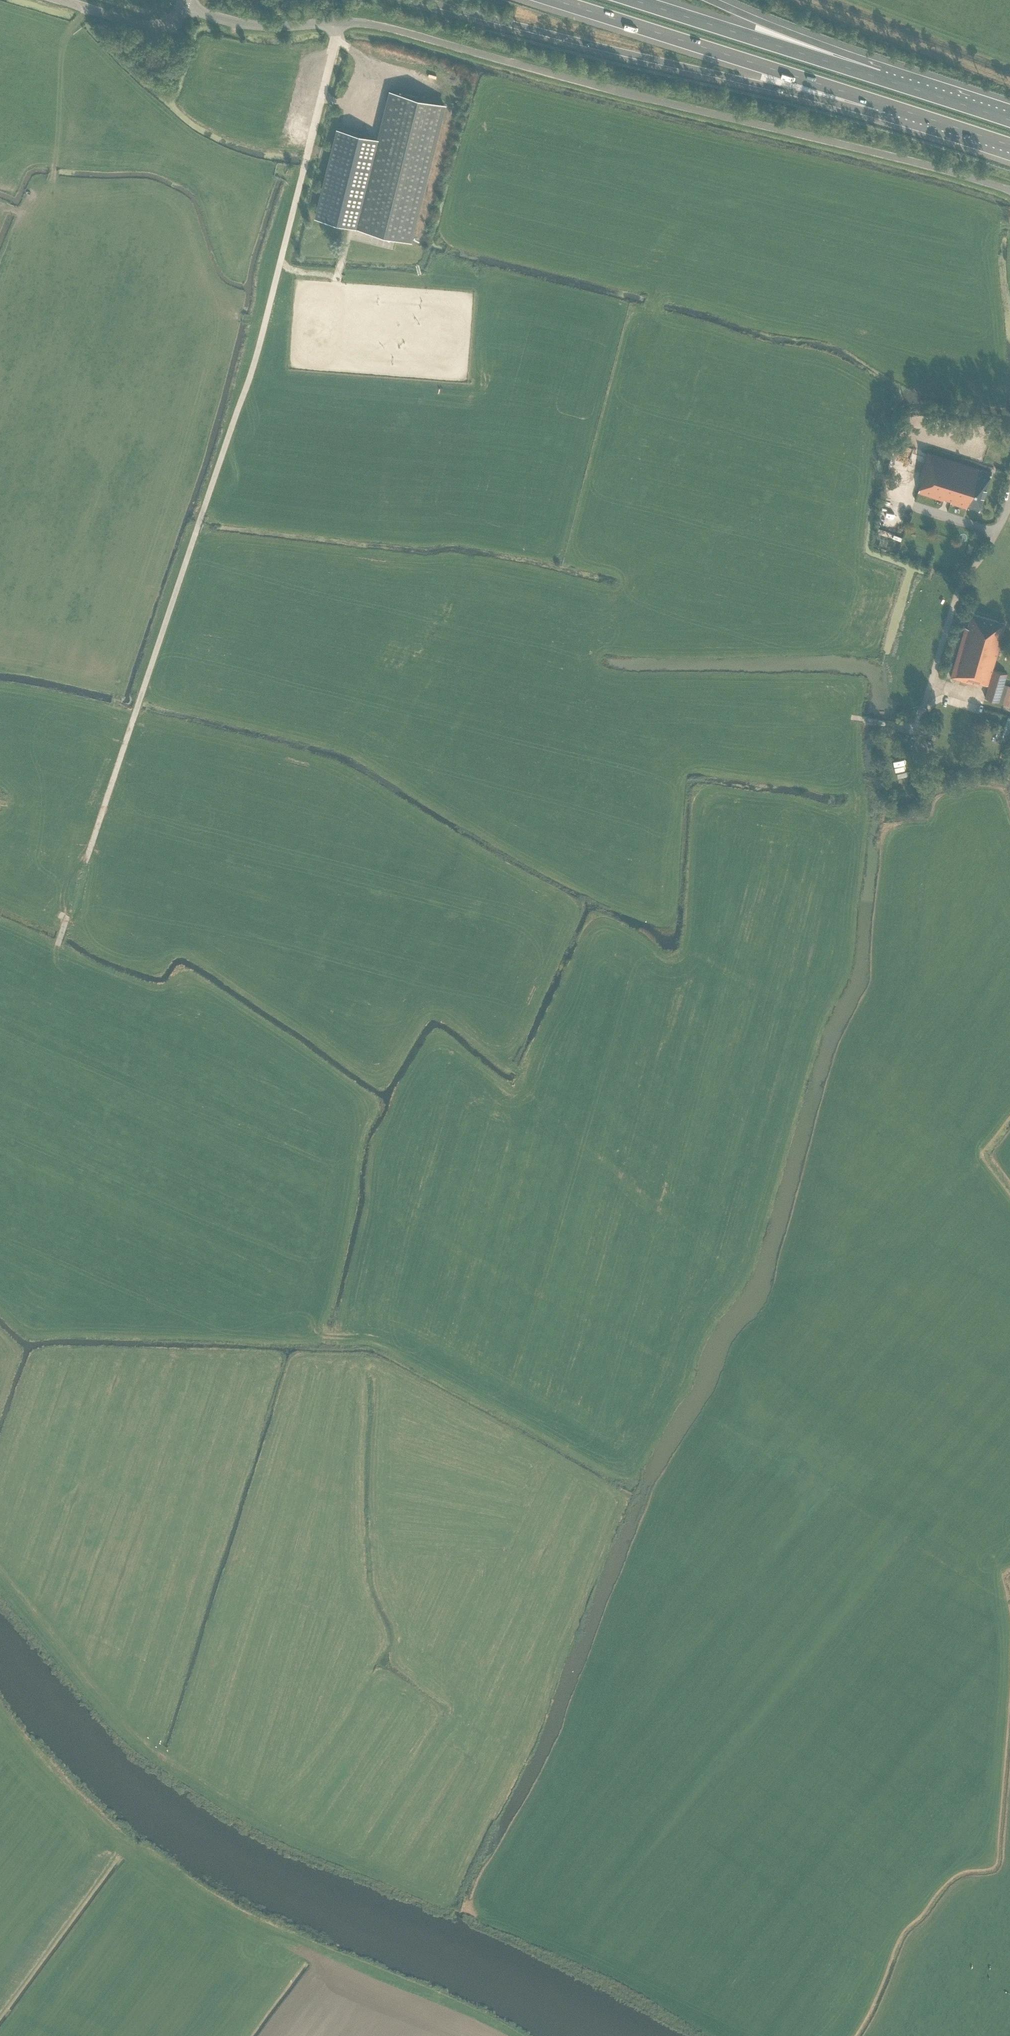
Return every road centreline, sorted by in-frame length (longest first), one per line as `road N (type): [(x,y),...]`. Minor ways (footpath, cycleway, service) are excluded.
road 1 (unclassified): [(1009,190),(376,24),(263,26),(183,2)]
road 2 (motorway): [(417,0),(850,107),(883,105)]
road 3 (motorway): [(552,0),(883,105)]
road 4 (motorway): [(879,77),(634,0)]
road 5 (motorway): [(879,77),(860,59),(712,0)]
road 6 (unclassified): [(61,0),(151,26),(173,21),(183,2)]
road 7 (motorway): [(1009,121),(879,77)]
road 8 (motorway): [(883,105),(1009,147)]

